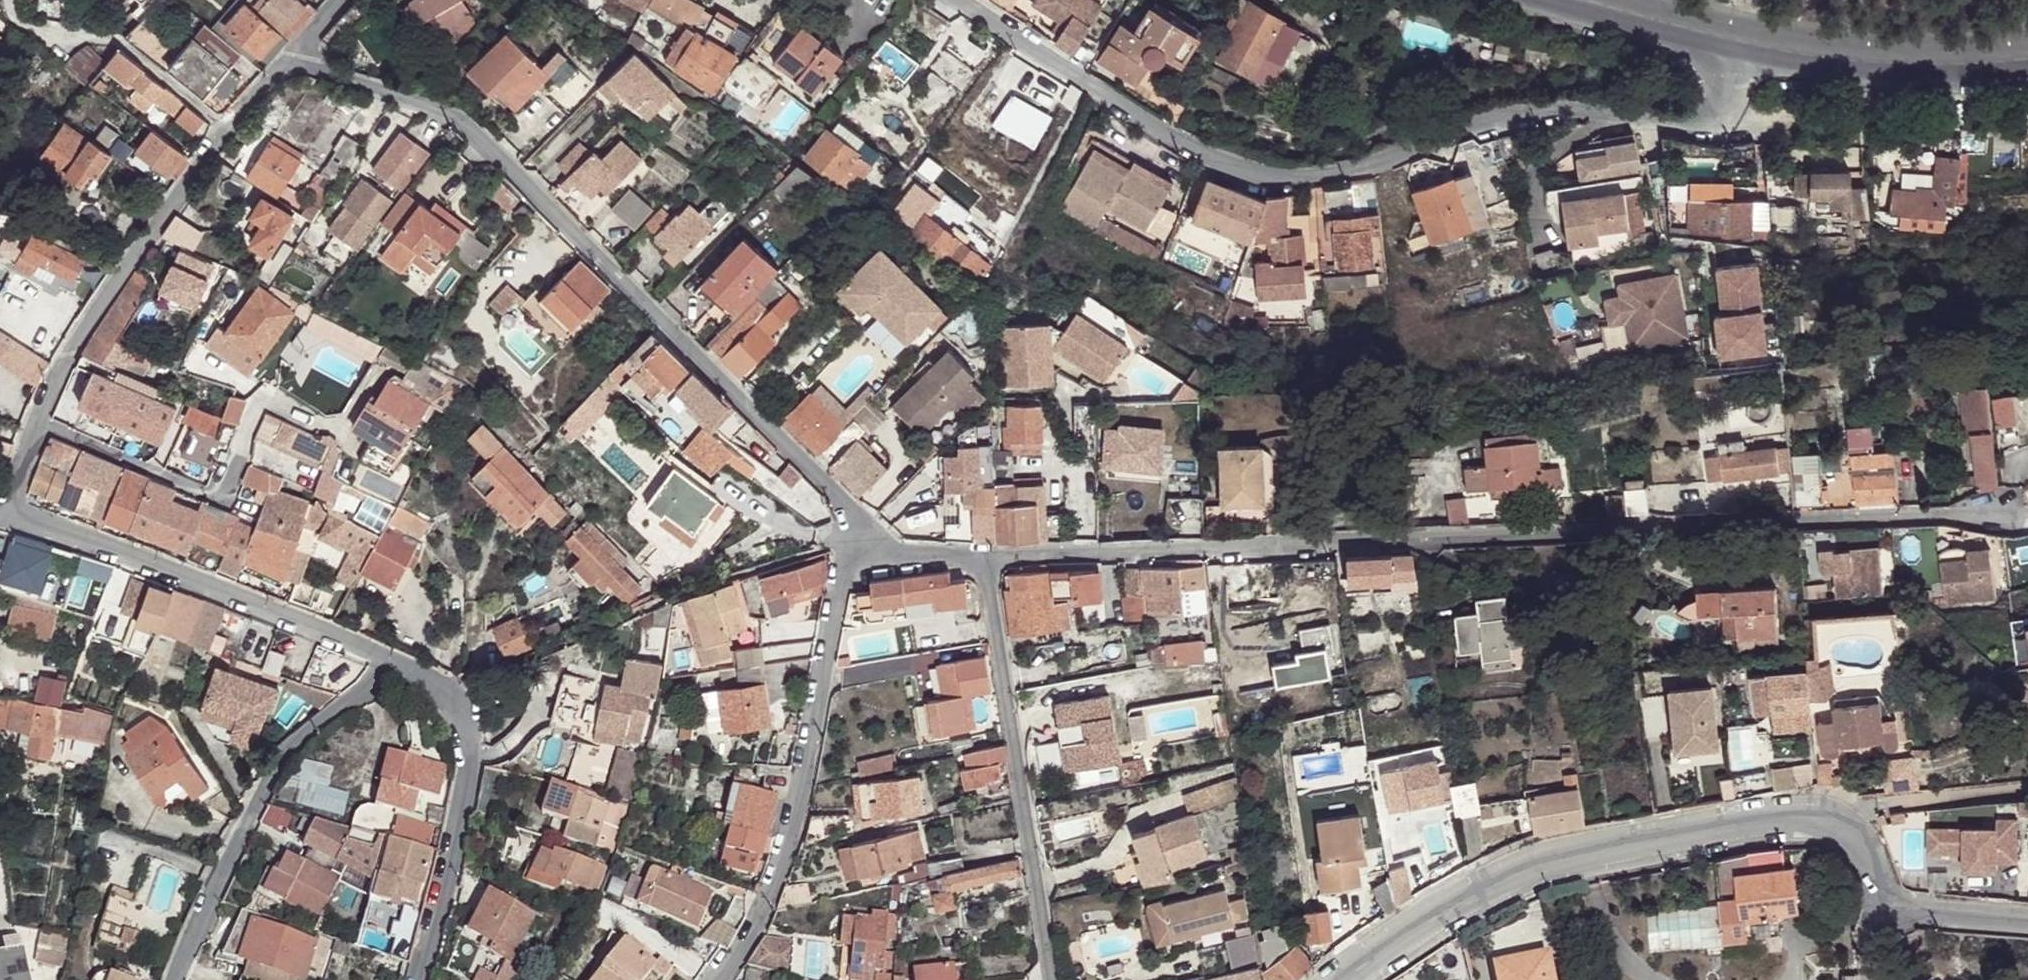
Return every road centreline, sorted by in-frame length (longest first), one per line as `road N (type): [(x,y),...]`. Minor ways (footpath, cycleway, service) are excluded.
road 1 (residential): [(1999,518),(985,557)]
road 2 (residential): [(956,0),(1210,159),(1262,174),(1380,166),(1478,120),(1527,109),(1710,116),(1735,74),(1742,40)]
road 3 (residential): [(289,57),(460,117),(845,505),(849,542)]
road 4 (residential): [(1349,979),(1502,881),(1631,844),(1809,817),(1842,827),(1890,896)]
road 5 (residential): [(720,979),(761,914),(790,839),(849,542)]
road 6 (residential): [(39,423),(57,371),(122,275),(226,128),(289,57)]
road 7 (residential): [(985,557),(1052,979)]
road 8 (residential): [(5,519),(289,619),(389,663)]
road 9 (residential): [(389,663),(289,752),(174,979)]
road 10 (residential): [(39,423),(221,499),(261,394),(316,419)]
road 11 (residential): [(419,979),(468,780),(466,728),(445,693)]
road 12 (residential): [(1742,40),(1878,63),(2027,59)]
road 13 (residential): [(1592,0),(1742,40)]
road 14 (residential): [(1890,896),(1930,912),(2027,922)]
road 15 (residential): [(985,557),(873,556),(849,542)]

